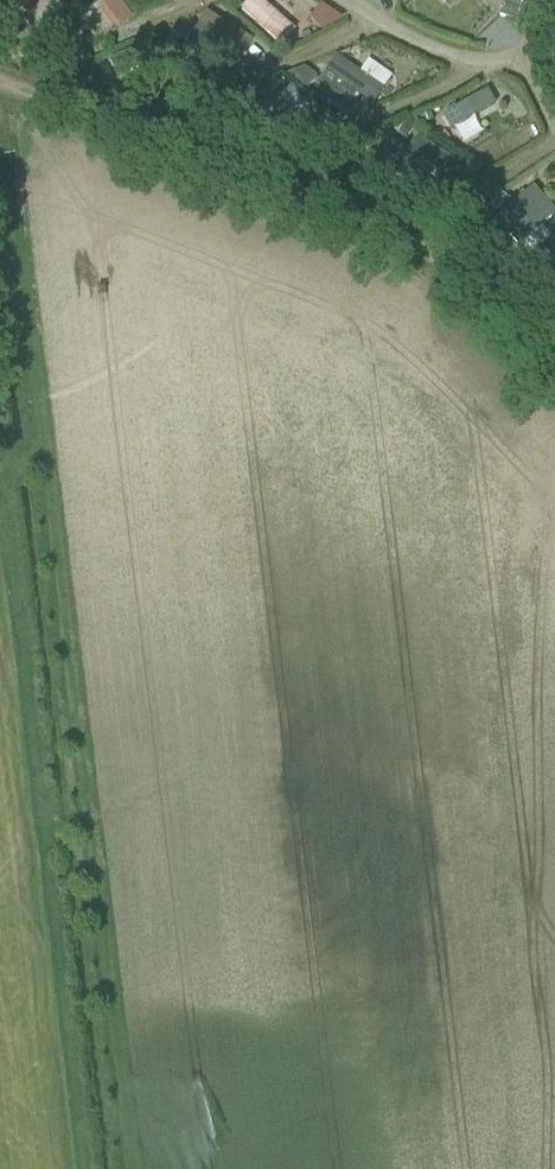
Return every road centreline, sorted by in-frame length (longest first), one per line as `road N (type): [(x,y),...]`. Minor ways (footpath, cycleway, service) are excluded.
road 1 (track): [(0,80),(390,227),(554,365)]

